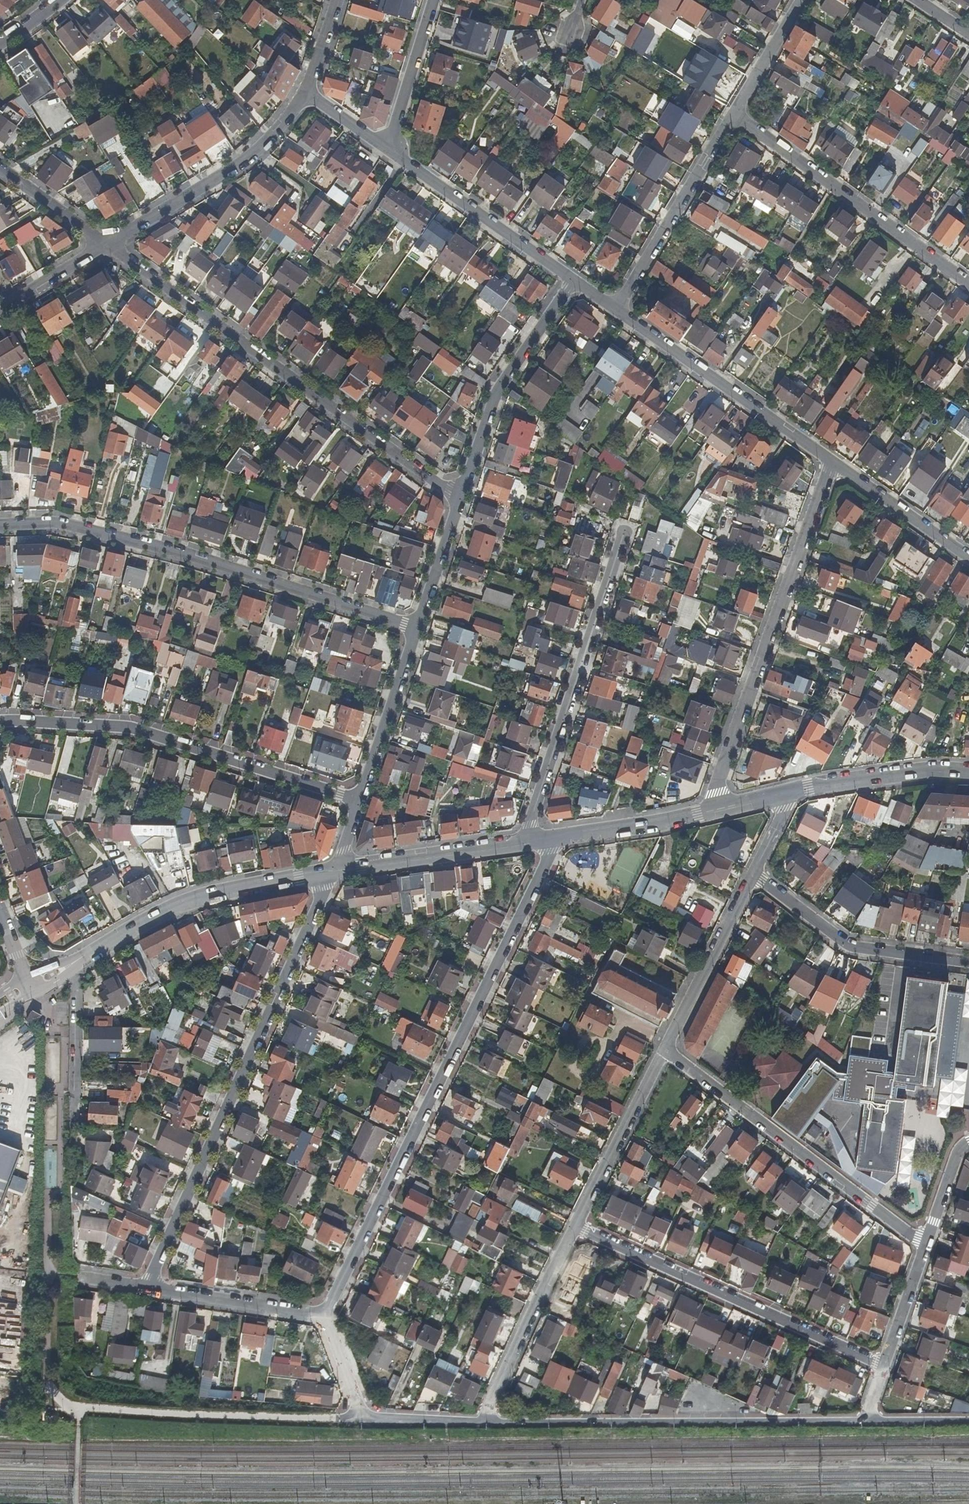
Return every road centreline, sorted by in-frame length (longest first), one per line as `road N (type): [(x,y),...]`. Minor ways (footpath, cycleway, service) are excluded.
road 1 (residential): [(324,1315),(548,861),(549,840)]
road 2 (residential): [(336,871),(149,1287)]
road 3 (residential): [(105,246),(461,496)]
road 4 (residential): [(0,524),(78,528),(416,628)]
road 5 (residential): [(0,722),(129,728),(360,800)]
road 6 (residential): [(719,808),(715,791),(831,463)]
road 7 (residential): [(885,1366),(575,1227)]
road 8 (residential): [(926,1243),(665,1050)]
road 9 (residential): [(531,842),(531,816),(623,536)]
road 10 (residential): [(735,114),(968,283)]
road 11 (tertiary): [(83,955),(193,899),(336,871)]
road 12 (residential): [(617,310),(831,463)]
road 13 (residential): [(306,92),(225,172),(105,246)]
road 14 (residential): [(573,280),(495,396),(461,496)]
road 15 (residential): [(968,964),(848,946),(753,874)]
road 16 (residential): [(735,114),(617,310)]
road 17 (residential): [(388,150),(573,280)]
road 18 (residential): [(485,1421),(575,1227)]
road 19 (residential): [(575,1227),(665,1050)]
road 20 (tertiary): [(336,871),(531,842)]
road 21 (residential): [(665,1050),(753,874)]
road 22 (tertiary): [(781,794),(919,772),(968,773)]
road 23 (residential): [(416,628),(360,800)]
road 24 (residential): [(149,1287),(324,1315)]
road 25 (tertiary): [(549,840),(719,808)]
road 26 (residential): [(831,463),(968,561)]
road 27 (residential): [(434,0),(388,150)]
road 28 (residential): [(461,496),(416,628)]
road 29 (residential): [(801,0),(735,114)]
road 30 (residential): [(0,168),(105,246)]
road 31 (residential): [(926,1243),(885,1366)]
road 32 (residential): [(105,246),(0,308)]

